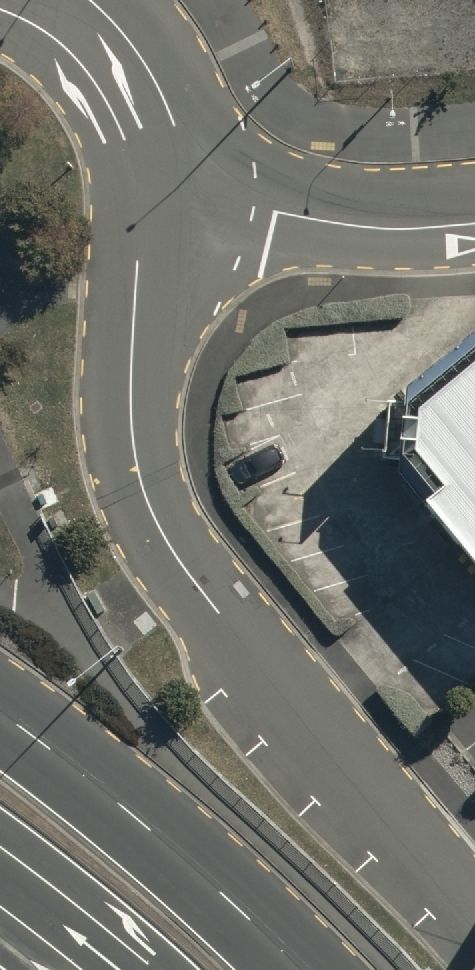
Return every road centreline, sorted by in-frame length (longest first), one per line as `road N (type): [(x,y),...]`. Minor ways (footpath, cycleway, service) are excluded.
road 1 (unclassified): [(474,919),(180,562),(145,497),(131,434),(135,295),(171,193)]
road 2 (primary): [(0,712),(115,801),(302,969)]
road 3 (unclassified): [(171,193),(356,228),(474,224)]
road 4 (unclassified): [(171,193),(174,134),(164,101),(120,29),(90,0)]

